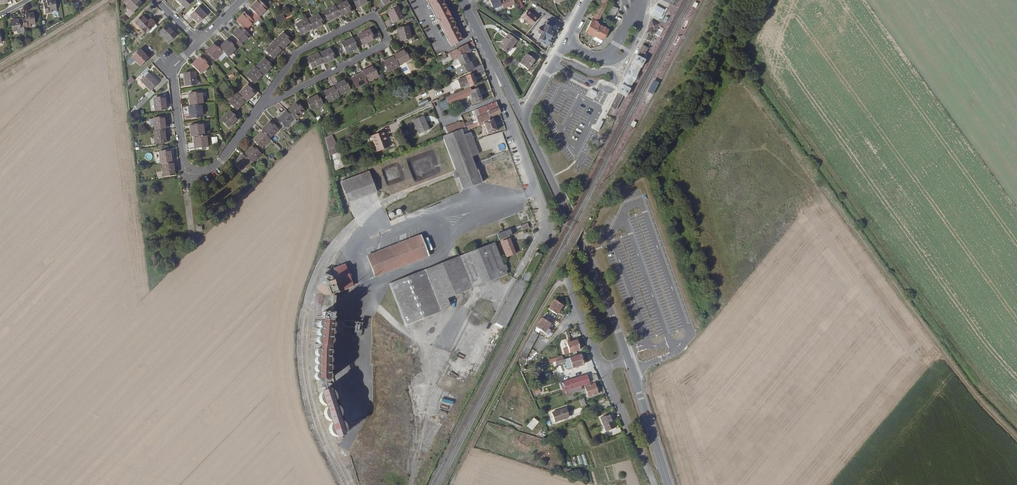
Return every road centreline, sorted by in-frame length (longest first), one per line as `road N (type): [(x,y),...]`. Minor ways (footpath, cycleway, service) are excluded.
road 1 (tertiary): [(628,359),(522,118)]
road 2 (residential): [(259,108),(382,47),(385,34),(370,17),(296,55)]
road 3 (unclassified): [(504,295),(545,220),(495,63)]
road 4 (track): [(452,481),(528,333),(555,288),(569,280)]
road 5 (tertiary): [(590,0),(522,118)]
road 6 (tertiary): [(668,484),(628,359)]
road 7 (residential): [(602,369),(654,484)]
road 8 (residential): [(107,0),(0,64)]

